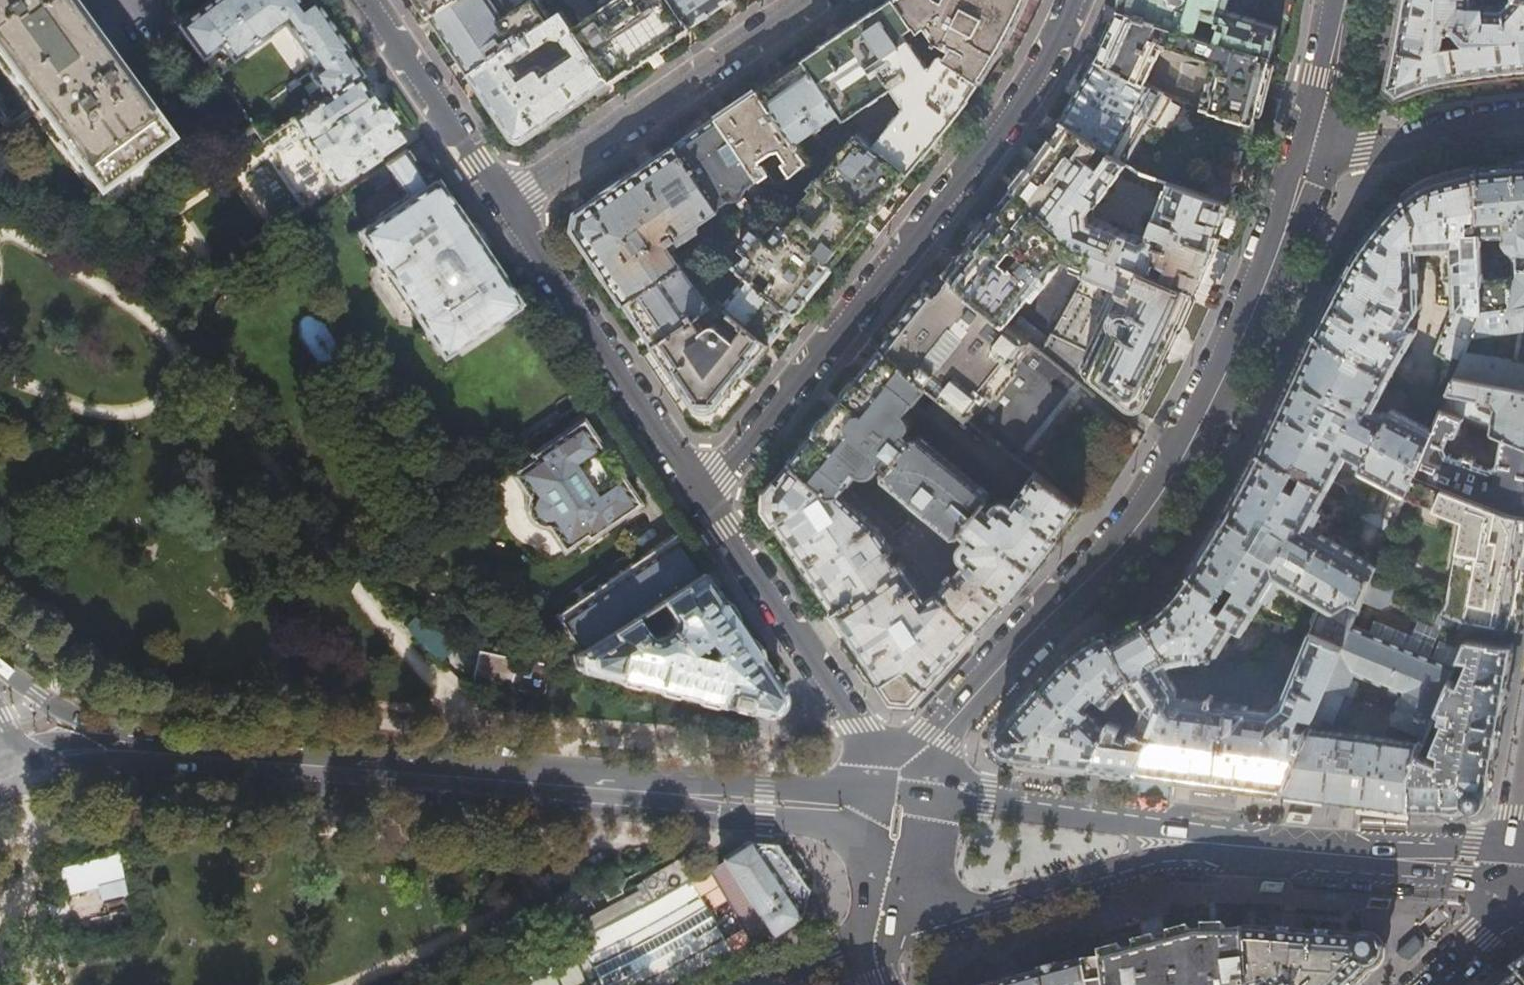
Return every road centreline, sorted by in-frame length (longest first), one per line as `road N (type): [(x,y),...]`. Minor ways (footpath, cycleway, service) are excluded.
road 1 (tertiary): [(909,768),(1165,489),(1229,369),(1315,147)]
road 2 (residential): [(1075,0),(1007,121),(703,494)]
road 3 (secondary): [(740,801),(153,751)]
road 4 (secondary): [(1292,848),(988,797),(902,793)]
road 5 (residential): [(507,205),(809,0)]
road 6 (residential): [(703,494),(507,205)]
road 7 (residential): [(909,768),(859,727),(703,494)]
road 8 (secondary): [(959,919),(1186,856),(1292,848)]
road 9 (residential): [(507,205),(370,0)]
road 10 (secondary): [(1292,848),(1508,866)]
road 11 (residential): [(1523,119),(1388,148),(1315,147)]
road 12 (tertiary): [(153,751),(57,708),(0,671)]
road 13 (secondary): [(740,801),(765,818),(826,824),(893,866)]
road 14 (secondary): [(902,793),(766,787),(740,801)]
road 15 (tertiary): [(1315,147),(1345,0)]
road 16 (tertiary): [(1427,984),(1481,935),(1508,866)]
road 17 (secondary): [(153,751),(58,753),(18,771)]

